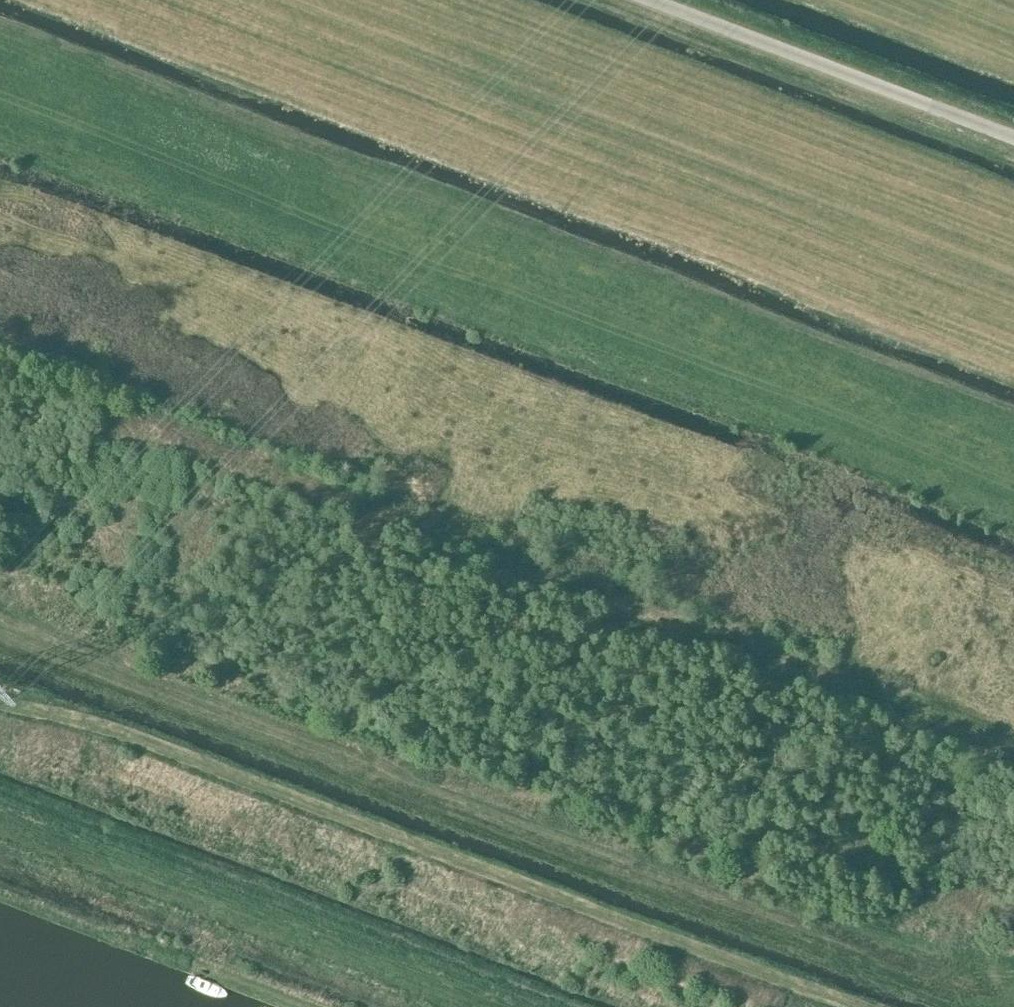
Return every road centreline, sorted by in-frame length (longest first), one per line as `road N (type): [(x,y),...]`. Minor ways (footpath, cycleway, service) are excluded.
road 1 (unclassified): [(1013,137),(648,0)]

